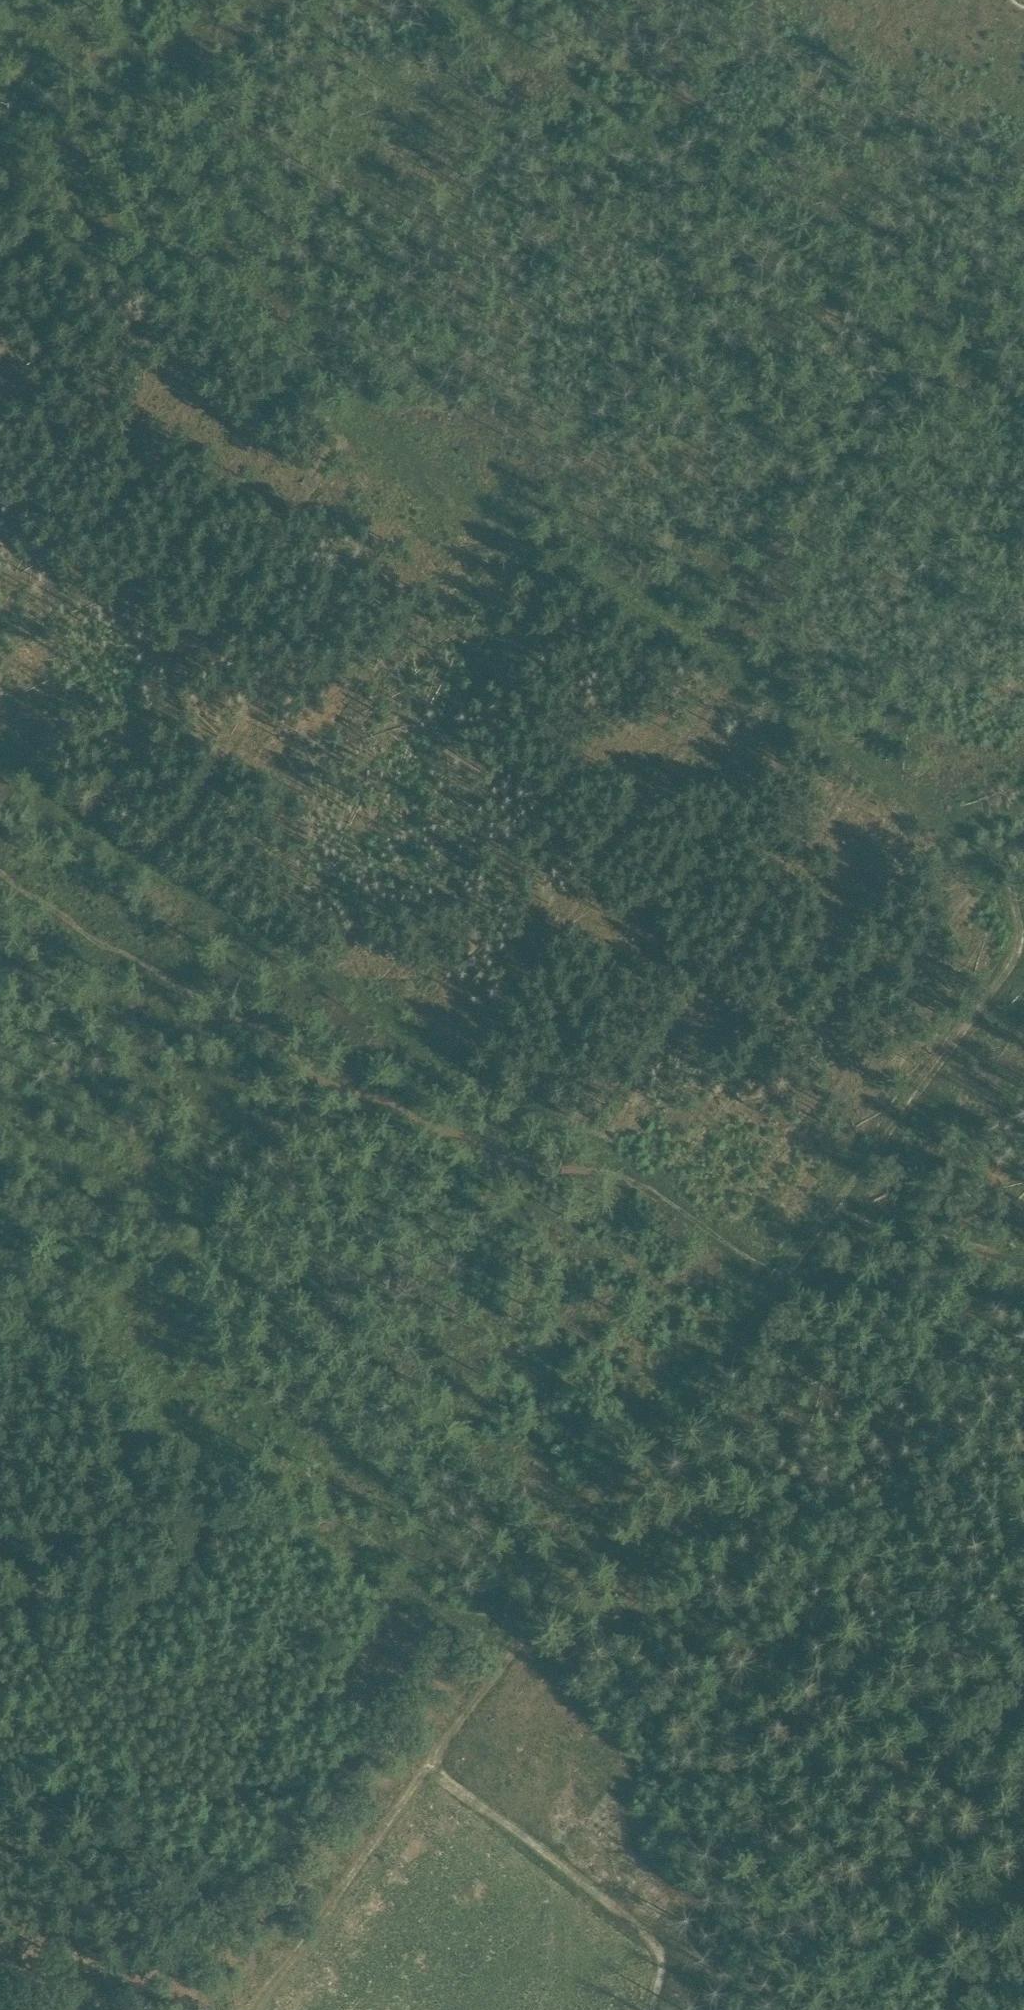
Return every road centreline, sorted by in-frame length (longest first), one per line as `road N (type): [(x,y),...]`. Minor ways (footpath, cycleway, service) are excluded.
road 1 (track): [(926,812),(380,434),(0,188)]
road 2 (track): [(649,2009),(658,1980),(652,1943),(538,1846),(434,1779),(404,1797),(316,1936),(256,2009)]
road 3 (track): [(434,1779),(453,1731),(780,1279)]
road 4 (track): [(836,1204),(1018,954),(1012,866),(1023,844)]

